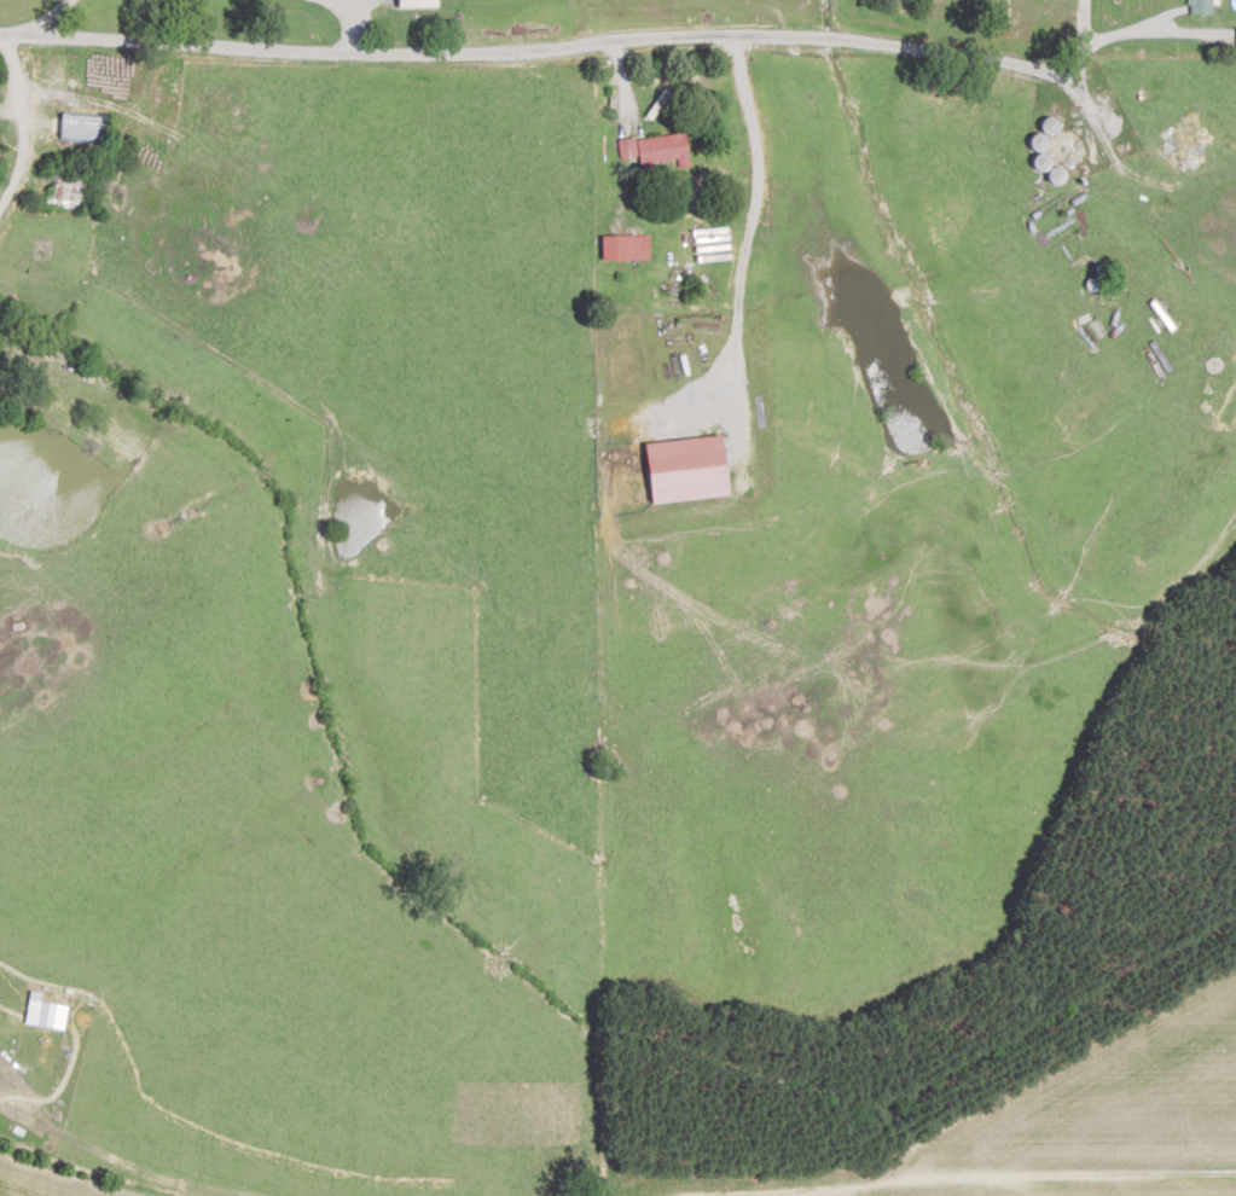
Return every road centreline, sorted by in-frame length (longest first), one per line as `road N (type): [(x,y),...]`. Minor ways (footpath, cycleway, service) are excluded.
road 1 (residential): [(1235,302),(1138,103),(1041,66),(0,35)]

